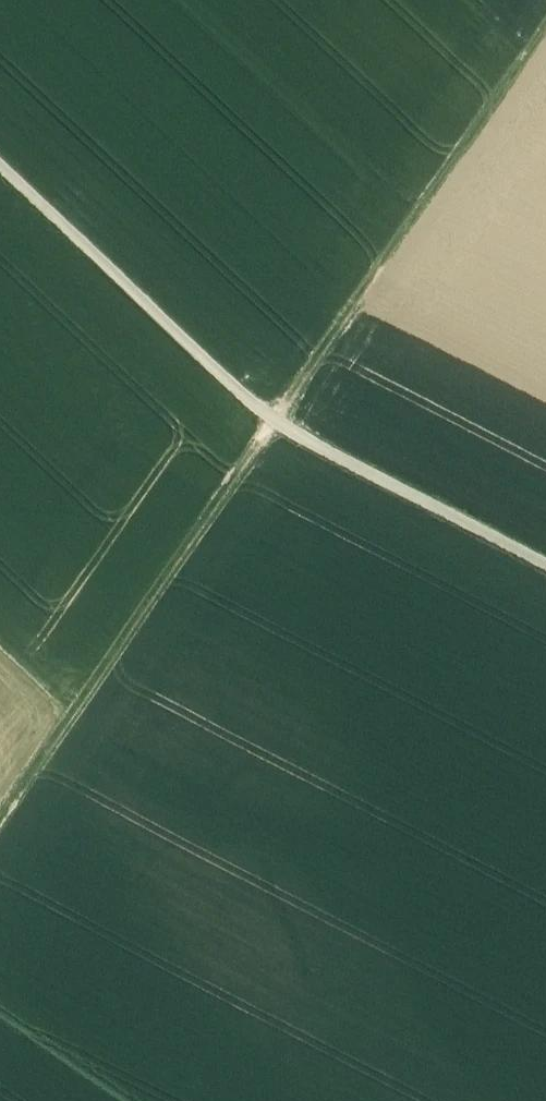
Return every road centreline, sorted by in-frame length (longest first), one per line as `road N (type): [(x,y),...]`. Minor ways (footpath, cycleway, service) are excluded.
road 1 (track): [(545,31),(0,824)]
road 2 (track): [(545,565),(275,425),(0,168)]
road 3 (track): [(120,1100),(0,1021)]

